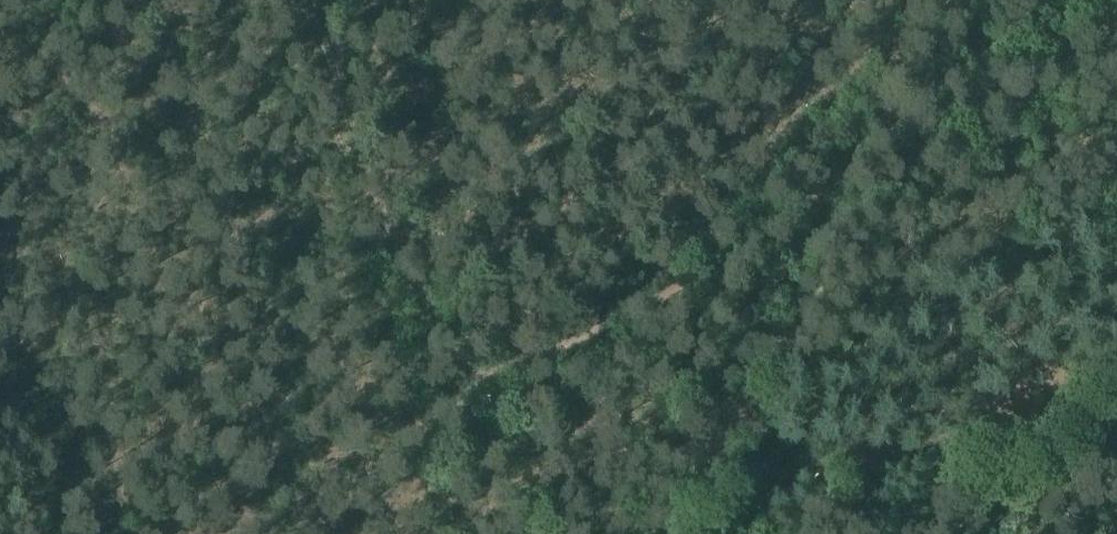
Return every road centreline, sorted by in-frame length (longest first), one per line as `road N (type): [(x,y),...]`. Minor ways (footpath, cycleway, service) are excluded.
road 1 (track): [(276,0),(458,363),(504,381),(845,173)]
road 2 (track): [(845,173),(911,0)]

